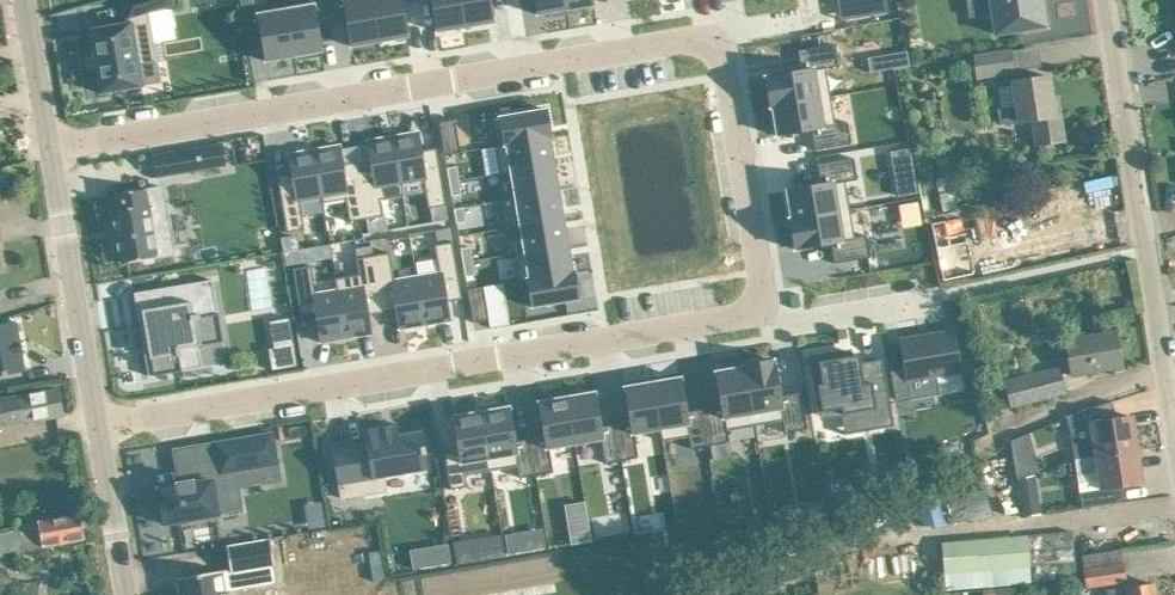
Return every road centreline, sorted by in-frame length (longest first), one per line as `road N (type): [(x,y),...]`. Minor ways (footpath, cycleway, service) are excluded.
road 1 (residential): [(757,305),(759,273),(723,55),(696,38),(48,142)]
road 2 (residential): [(97,427),(745,316),(757,305)]
road 3 (residential): [(1171,399),(1108,0)]
road 4 (residential): [(97,427),(48,142)]
road 5 (residential): [(757,305),(782,323),(941,296)]
road 6 (residential): [(126,594),(97,427)]
road 7 (residential): [(48,142),(24,0)]

